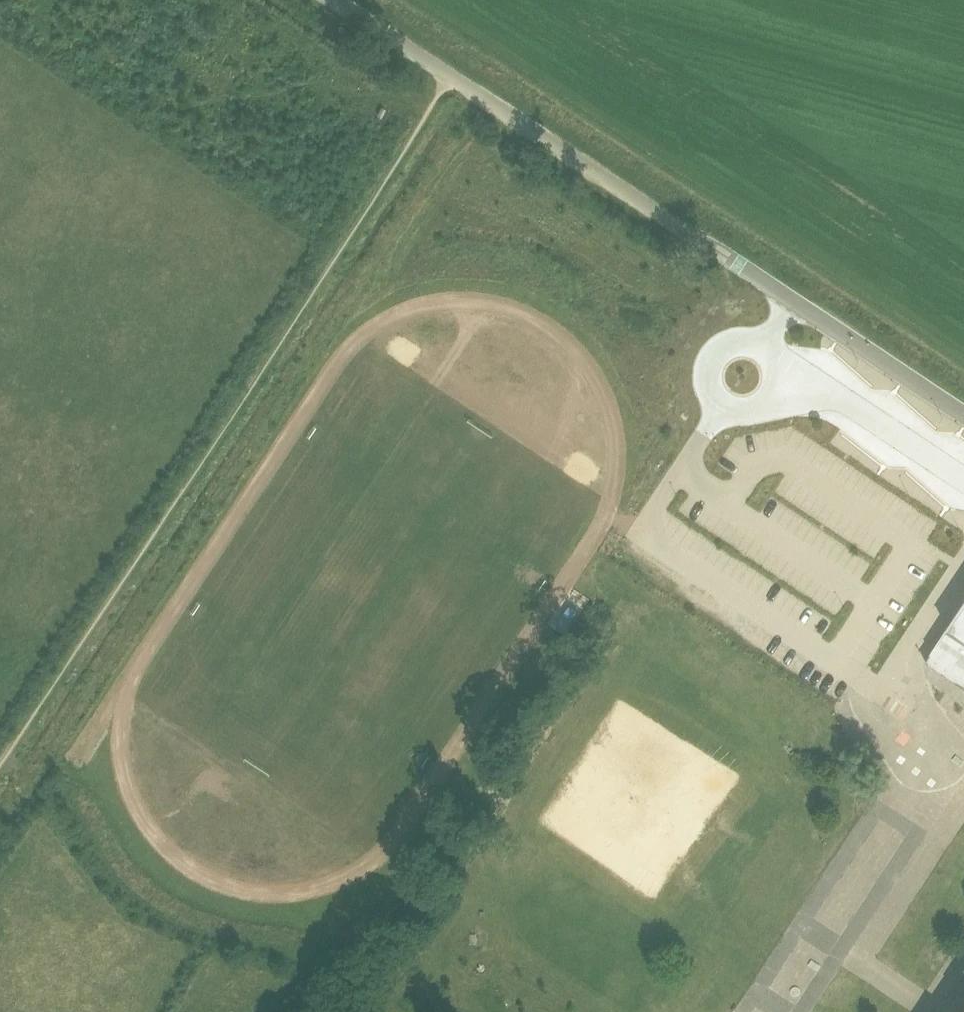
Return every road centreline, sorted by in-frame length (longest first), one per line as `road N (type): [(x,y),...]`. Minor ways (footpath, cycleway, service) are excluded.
road 1 (track): [(0,763),(451,78)]
road 2 (unclassified): [(963,411),(333,0)]

